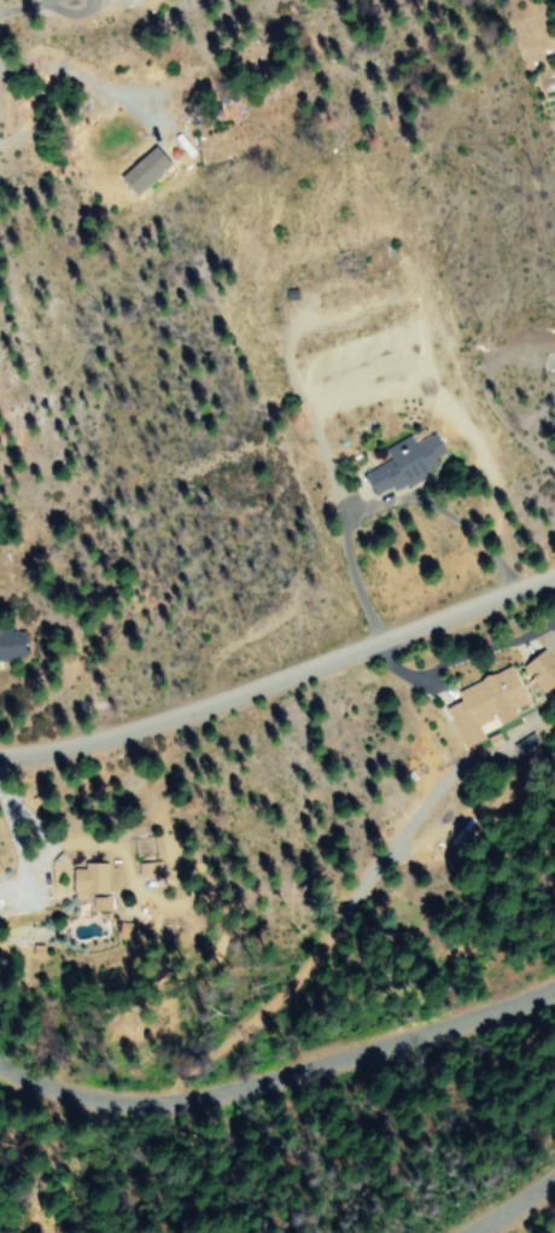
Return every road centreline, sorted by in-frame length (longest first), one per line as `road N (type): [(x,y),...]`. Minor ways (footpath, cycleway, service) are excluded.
road 1 (residential): [(0,755),(171,719),(554,573)]
road 2 (residential): [(554,987),(181,1101),(86,1097),(0,1063)]

